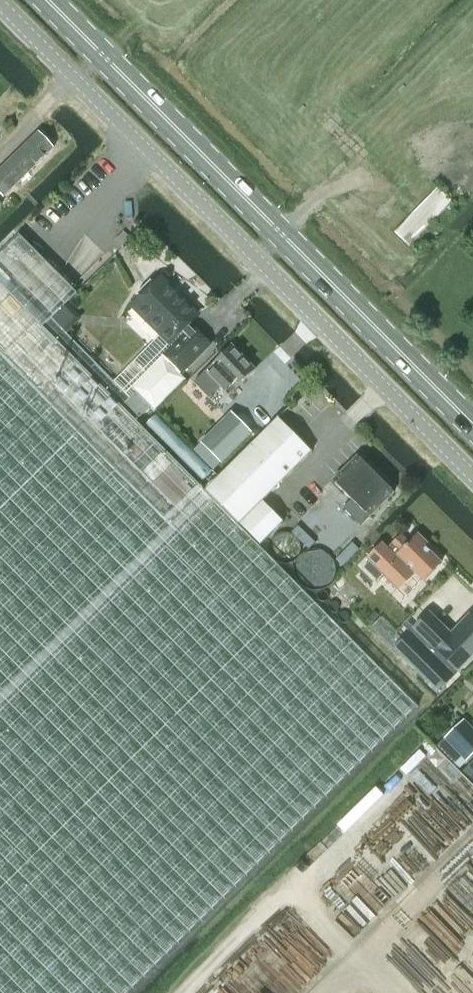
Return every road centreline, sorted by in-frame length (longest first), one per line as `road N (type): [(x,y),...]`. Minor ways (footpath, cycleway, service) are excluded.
road 1 (unclassified): [(472,476),(0,4)]
road 2 (primary): [(46,0),(472,425)]
road 3 (track): [(356,182),(318,197),(256,257)]

